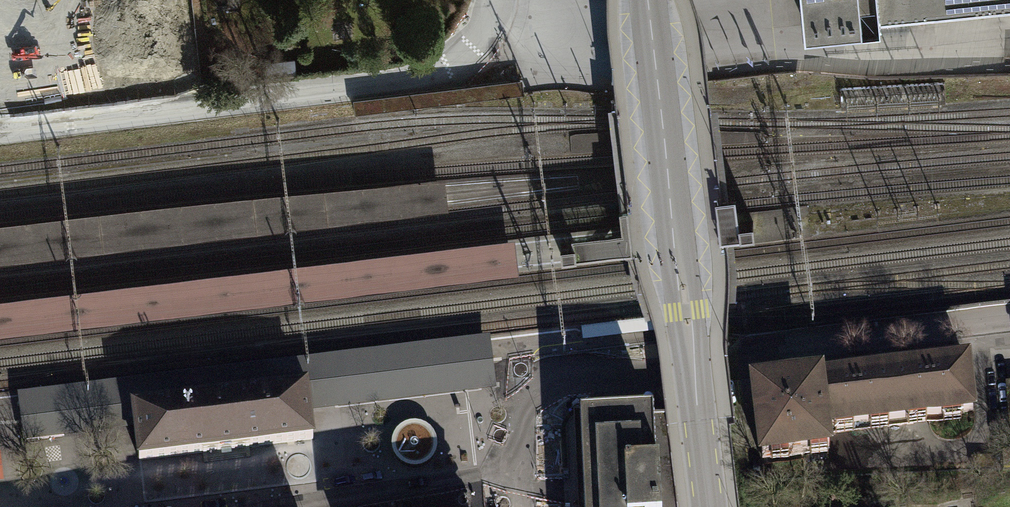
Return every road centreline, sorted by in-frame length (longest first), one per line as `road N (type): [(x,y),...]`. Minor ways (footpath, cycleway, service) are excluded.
road 1 (residential): [(0,131),(418,77),(477,44),(497,0)]
road 2 (secondary): [(648,0),(708,506)]
road 3 (residential): [(520,474),(528,404),(556,379),(741,351)]
road 4 (residential): [(741,351),(1009,316)]
road 5 (residential): [(307,506),(520,474)]

